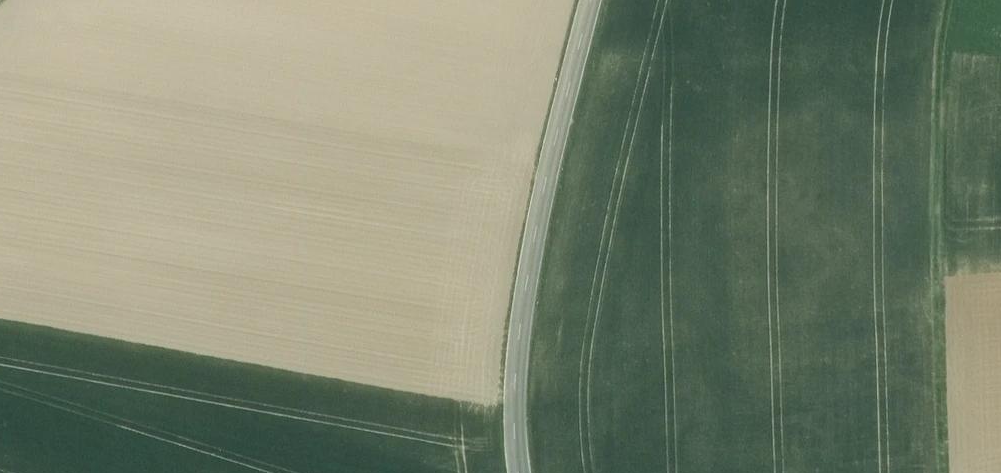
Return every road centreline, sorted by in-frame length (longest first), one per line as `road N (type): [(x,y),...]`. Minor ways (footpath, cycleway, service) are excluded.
road 1 (secondary): [(592,0),(534,234),(513,384),(519,472)]
road 2 (track): [(952,0),(934,83),(946,472)]

